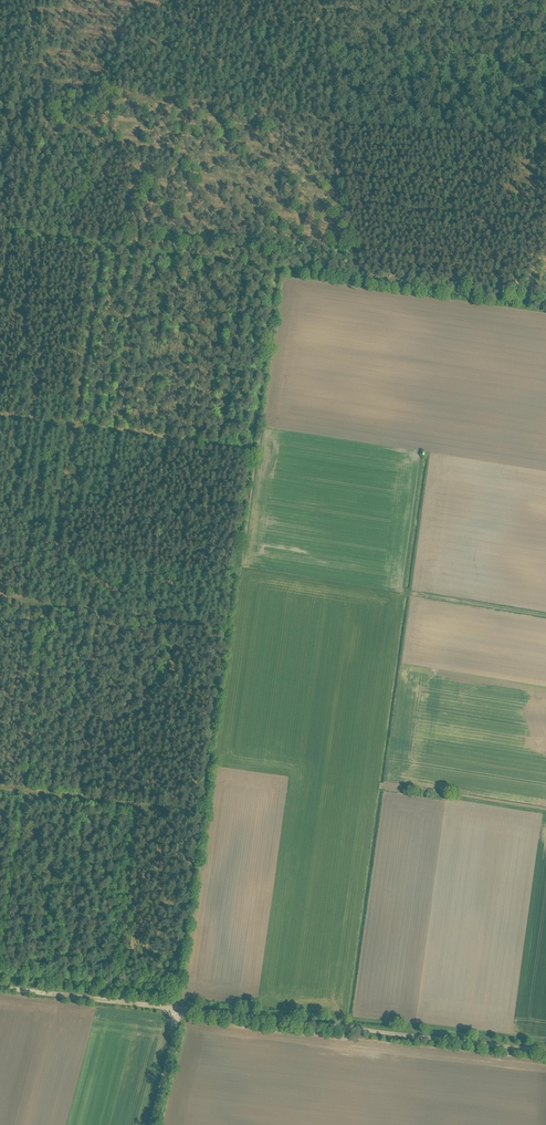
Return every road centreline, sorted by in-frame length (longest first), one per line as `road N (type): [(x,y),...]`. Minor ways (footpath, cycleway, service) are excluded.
road 1 (track): [(0,229),(545,301)]
road 2 (track): [(175,1008),(545,1050)]
road 3 (track): [(0,987),(175,1008)]
road 4 (track): [(175,1008),(147,1124)]

